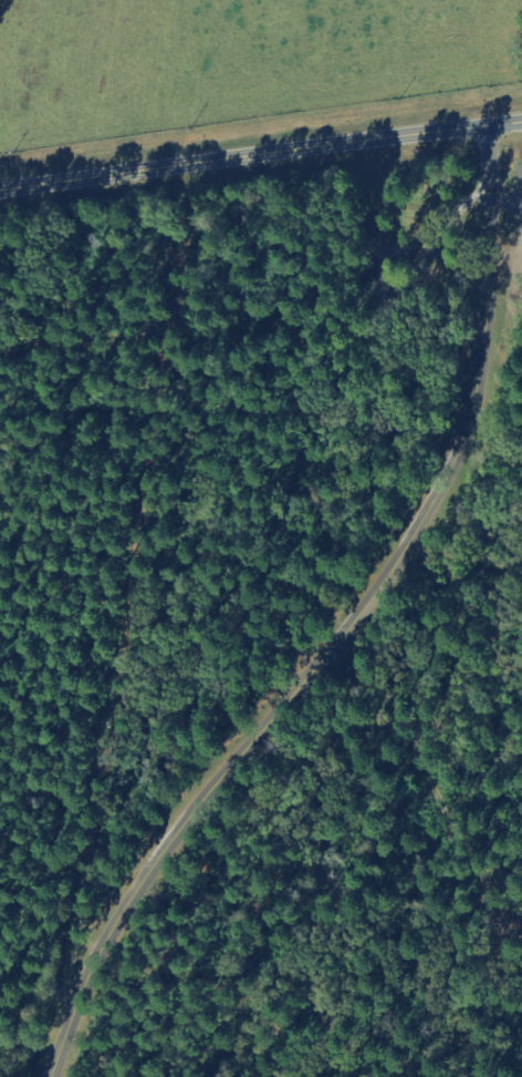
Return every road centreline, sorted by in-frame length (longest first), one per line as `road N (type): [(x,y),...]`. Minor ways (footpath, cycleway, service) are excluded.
road 1 (tertiary): [(55,1076),(135,902),(411,534),(467,409),(487,295),(489,129)]
road 2 (primary): [(0,187),(521,126)]

